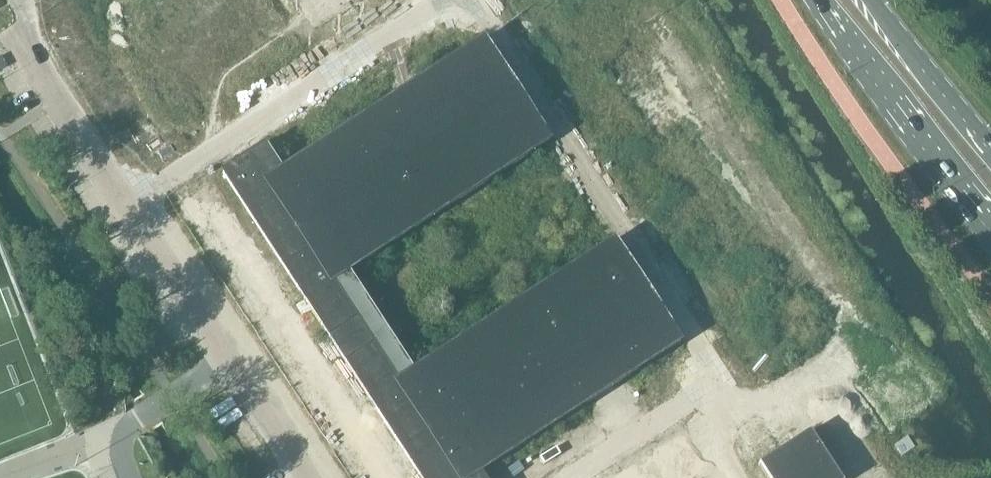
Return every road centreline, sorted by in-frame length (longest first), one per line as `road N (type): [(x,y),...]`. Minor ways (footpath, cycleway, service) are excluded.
road 1 (residential): [(303,477),(16,31),(26,8),(21,0)]
road 2 (residential): [(476,0),(724,376)]
road 3 (residential): [(449,0),(189,168)]
road 4 (secondary): [(818,0),(990,218)]
road 5 (residential): [(565,477),(724,376)]
road 6 (secondary): [(990,147),(876,0)]

